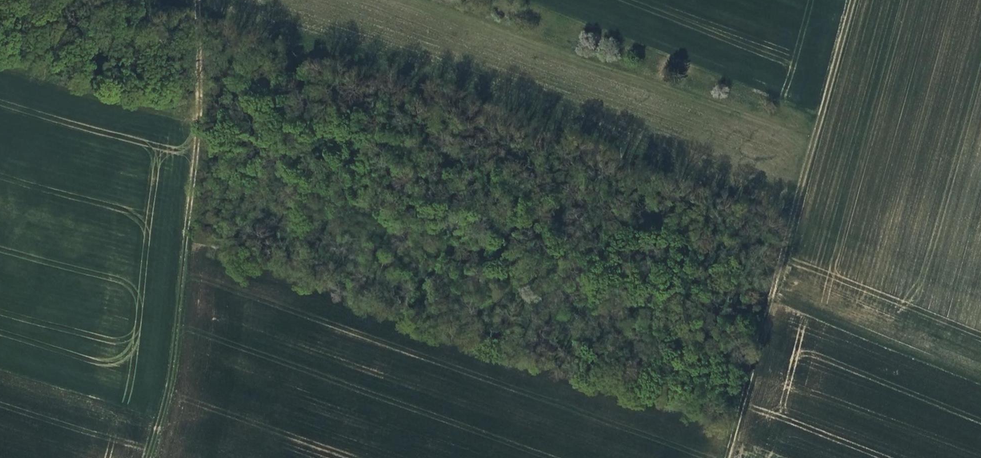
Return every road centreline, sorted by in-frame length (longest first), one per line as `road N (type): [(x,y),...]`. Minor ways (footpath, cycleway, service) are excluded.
road 1 (track): [(855,0),(728,457)]
road 2 (track): [(148,457),(174,361),(199,0)]

